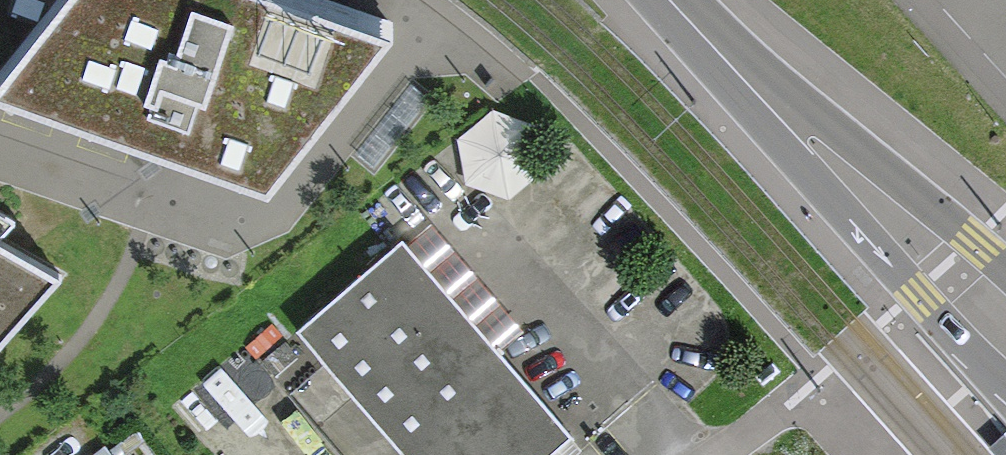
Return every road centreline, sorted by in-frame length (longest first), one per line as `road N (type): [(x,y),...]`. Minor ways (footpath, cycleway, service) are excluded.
road 1 (unclassified): [(755,87),(794,157),(1005,388)]
road 2 (unclassified): [(1005,267),(824,124),(755,87)]
road 3 (unclassified): [(755,87),(668,0)]

